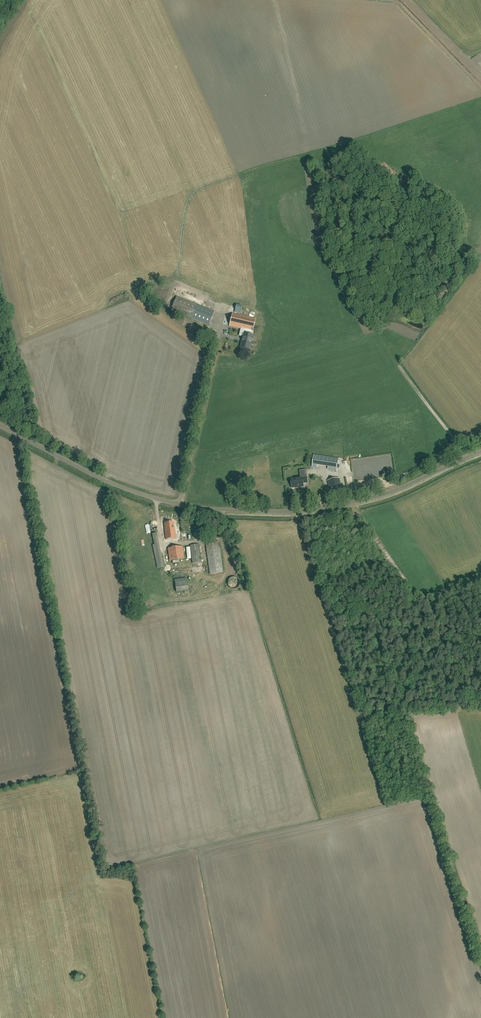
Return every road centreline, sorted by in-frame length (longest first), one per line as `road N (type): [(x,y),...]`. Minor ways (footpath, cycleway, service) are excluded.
road 1 (unclassified): [(181,505),(260,514),(333,508),(480,450)]
road 2 (unclassified): [(181,505),(112,484),(0,426)]

